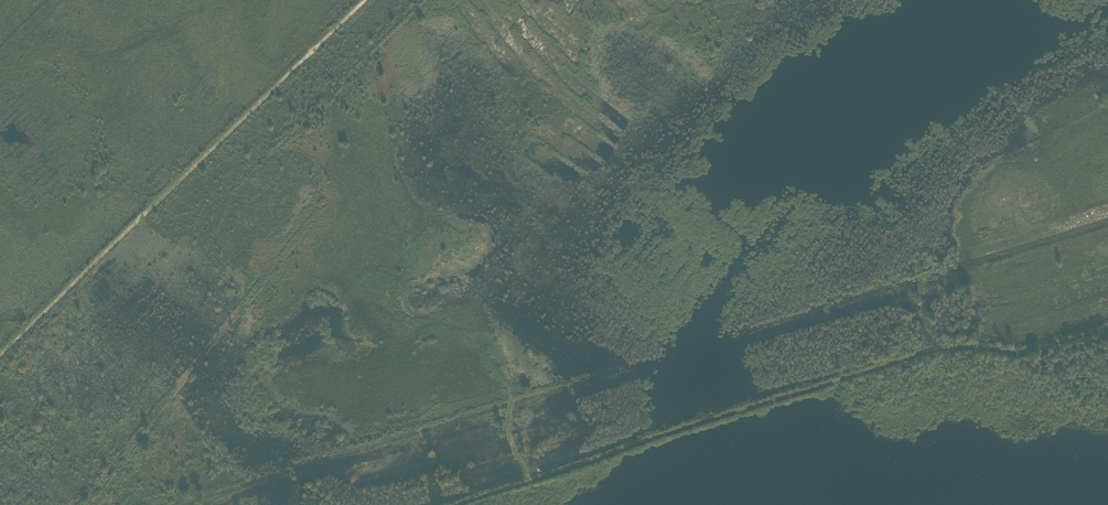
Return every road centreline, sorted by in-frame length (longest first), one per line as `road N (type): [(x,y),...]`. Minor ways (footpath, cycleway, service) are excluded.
road 1 (track): [(1107,326),(1025,351),(925,352),(444,504)]
road 2 (track): [(0,355),(364,0)]

